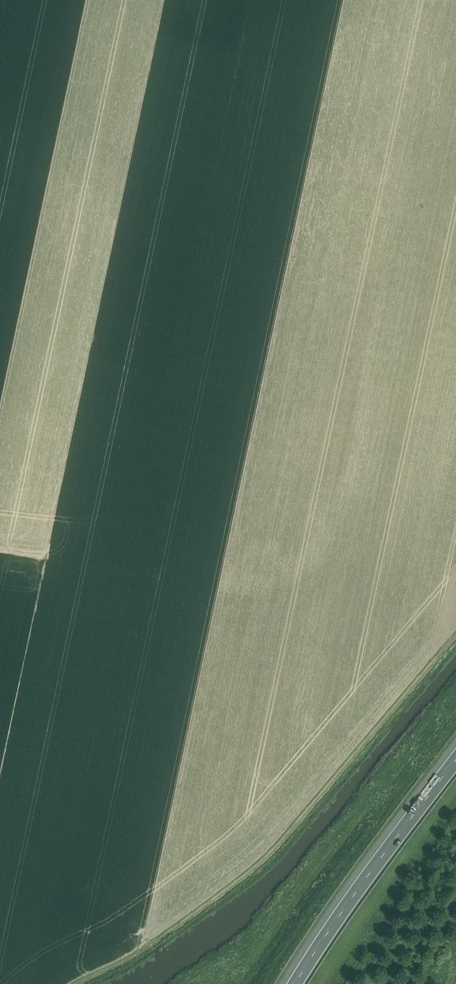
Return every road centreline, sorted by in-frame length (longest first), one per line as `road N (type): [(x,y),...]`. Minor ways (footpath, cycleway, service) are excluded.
road 1 (track): [(87,983),(143,954),(265,859),(436,658)]
road 2 (motorway): [(455,761),(296,983)]

